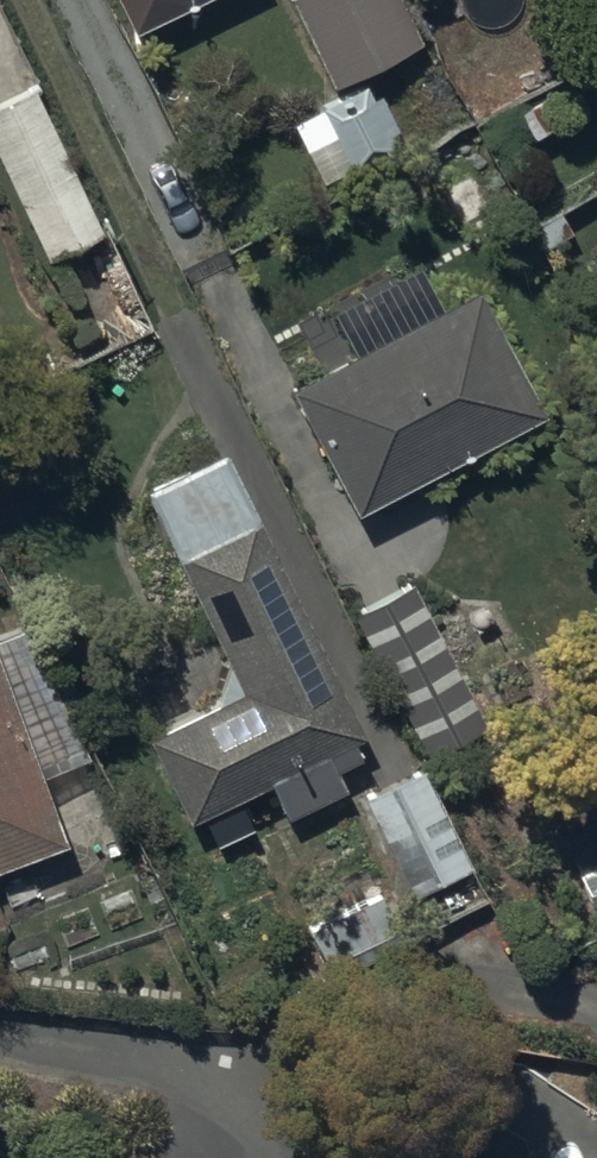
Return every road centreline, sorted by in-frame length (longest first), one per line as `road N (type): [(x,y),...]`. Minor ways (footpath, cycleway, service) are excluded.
road 1 (residential): [(0,1044),(246,1086)]

